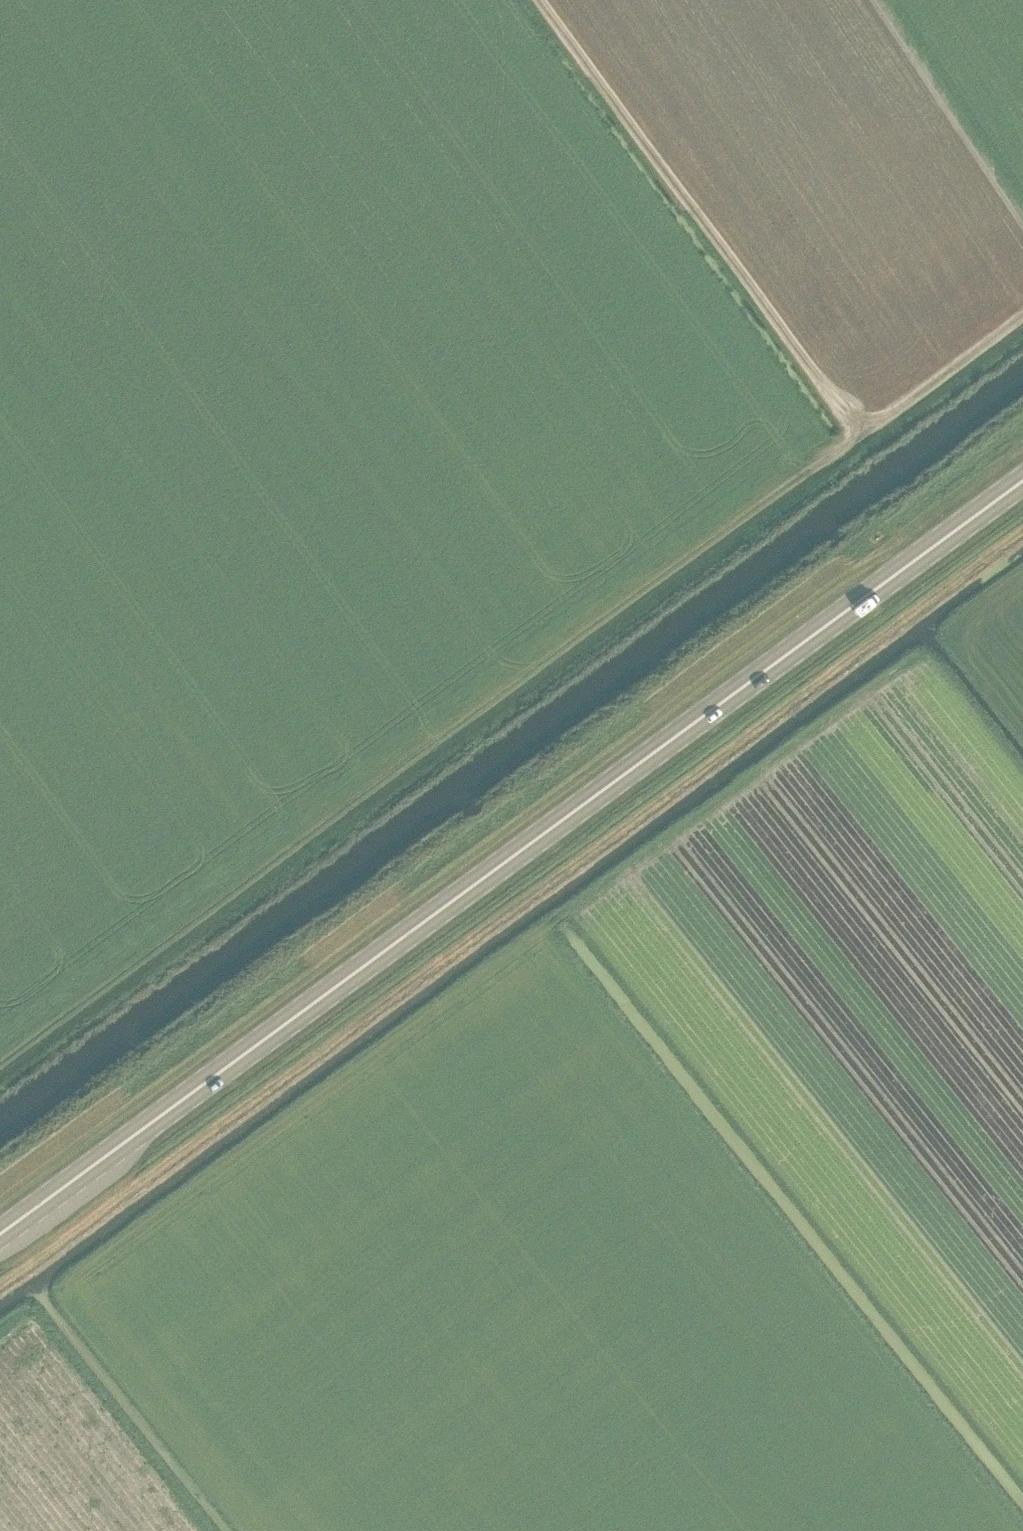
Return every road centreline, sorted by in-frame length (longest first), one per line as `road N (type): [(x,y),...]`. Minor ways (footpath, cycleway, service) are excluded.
road 1 (primary): [(0,1240),(1022,487)]

